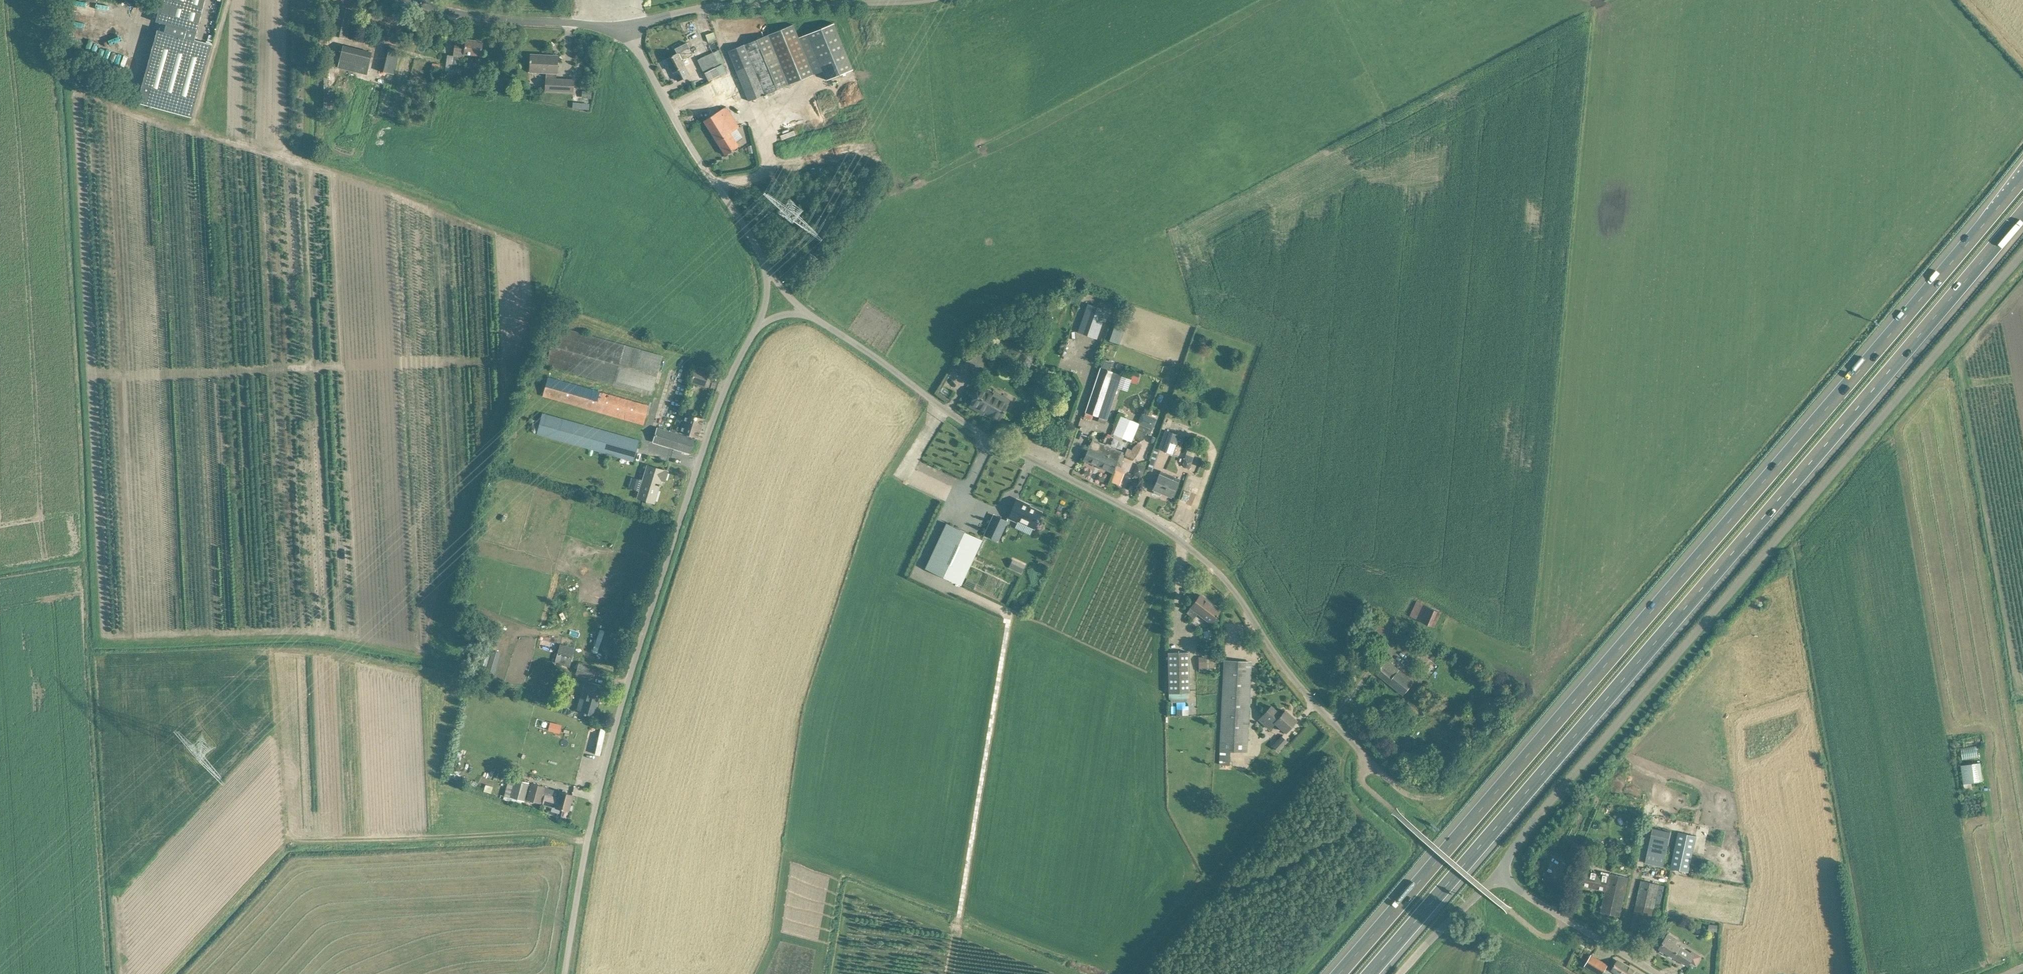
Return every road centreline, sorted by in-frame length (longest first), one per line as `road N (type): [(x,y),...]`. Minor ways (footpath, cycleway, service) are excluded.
road 1 (motorway): [(2022,177),(1338,973)]
road 2 (motorway): [(1368,973),(2022,210)]
road 3 (unclassified): [(1504,876),(1521,838),(2022,260)]
road 4 (unclassified): [(1363,755),(1277,657),(1236,593),(1186,545),(1002,445),(805,312)]
road 5 (unclassified): [(566,973),(601,783),(643,635),(717,408),(761,324)]
road 6 (unclassified): [(623,24),(700,8),(915,0)]
road 7 (unclassified): [(765,263),(623,24)]
road 8 (track): [(1540,691),(1443,797),(1404,793),(1363,755)]
road 9 (unclassified): [(623,24),(488,18),(404,0)]
road 10 (unclassified): [(1504,876),(1657,973)]
road 11 (unclassified): [(1401,973),(1504,876)]

